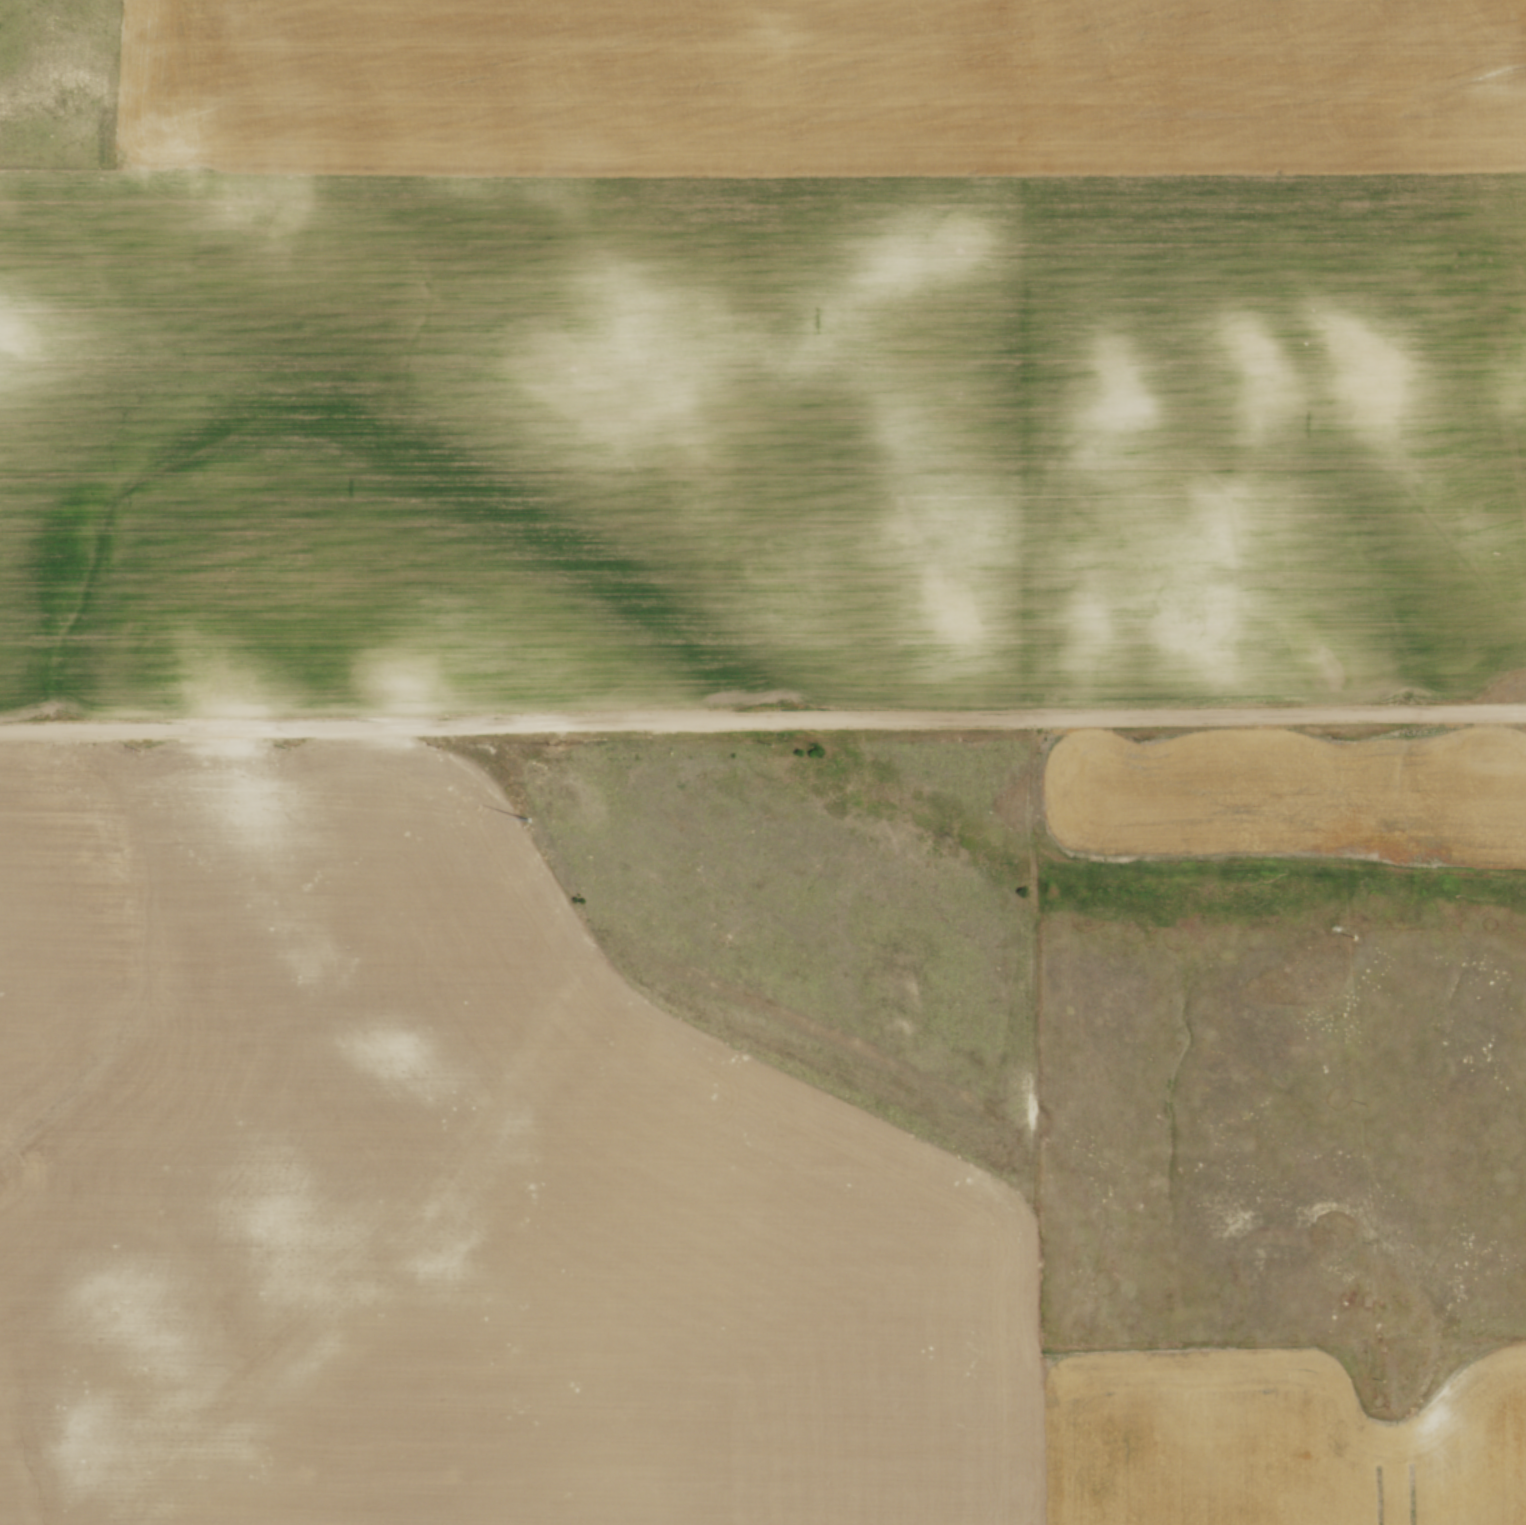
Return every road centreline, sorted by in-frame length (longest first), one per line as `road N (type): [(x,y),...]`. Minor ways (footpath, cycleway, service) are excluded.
road 1 (residential): [(0,727),(1525,713)]

